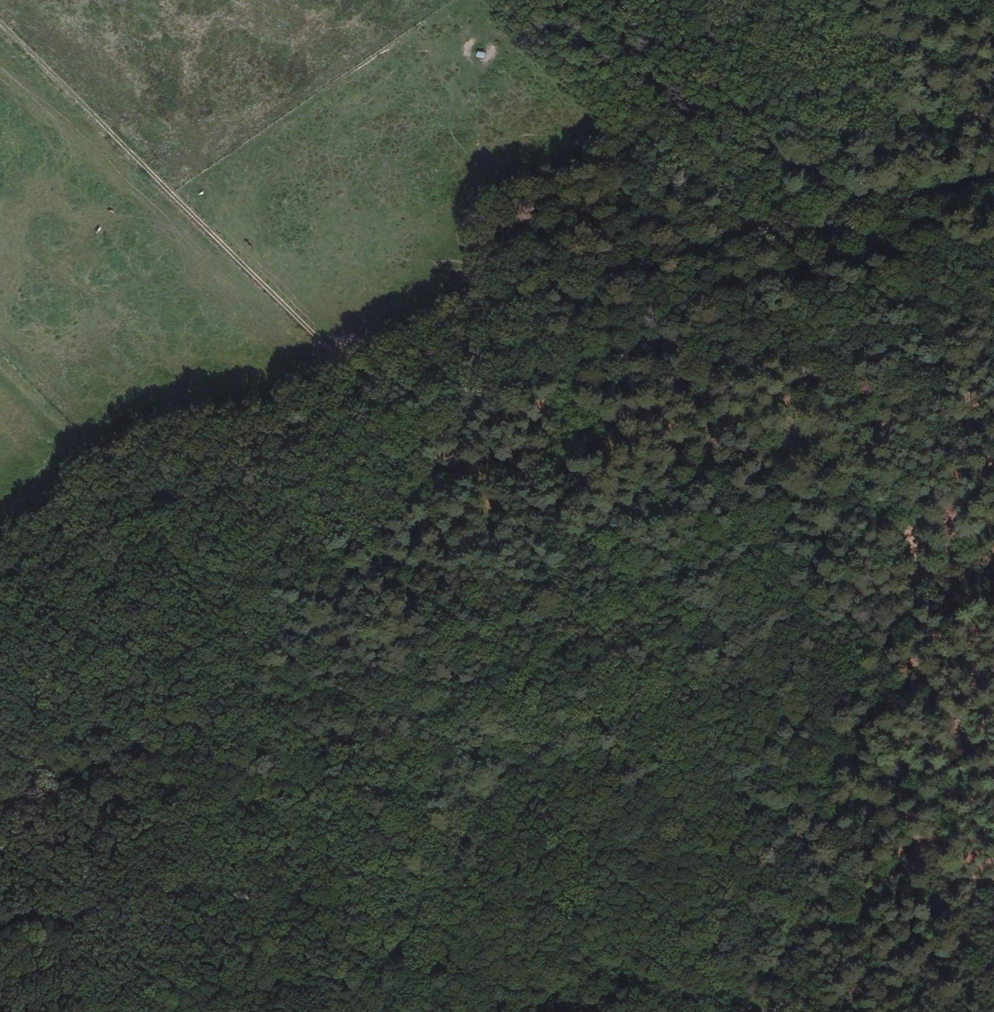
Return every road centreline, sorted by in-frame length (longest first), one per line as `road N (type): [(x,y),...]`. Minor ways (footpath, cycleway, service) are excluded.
road 1 (track): [(0,750),(488,1011)]
road 2 (track): [(0,27),(348,365)]

